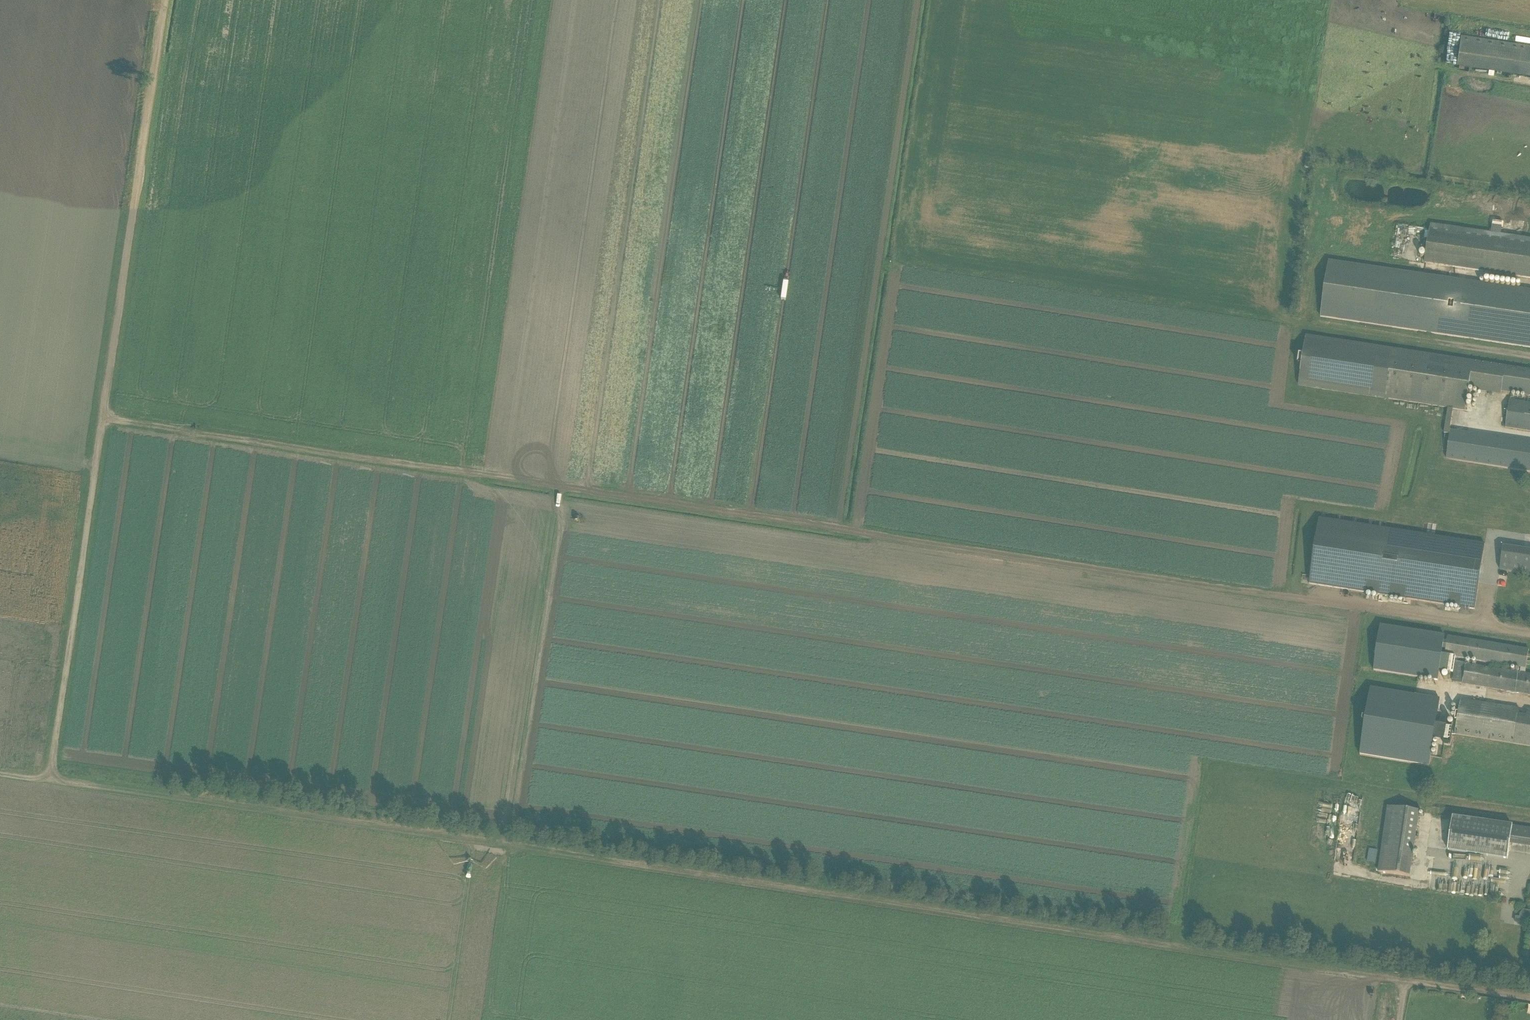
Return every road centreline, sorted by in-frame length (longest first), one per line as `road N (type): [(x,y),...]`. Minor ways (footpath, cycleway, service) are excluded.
road 1 (track): [(1529,999),(0,770)]
road 2 (track): [(1529,637),(104,422)]
road 3 (track): [(46,777),(168,0)]

